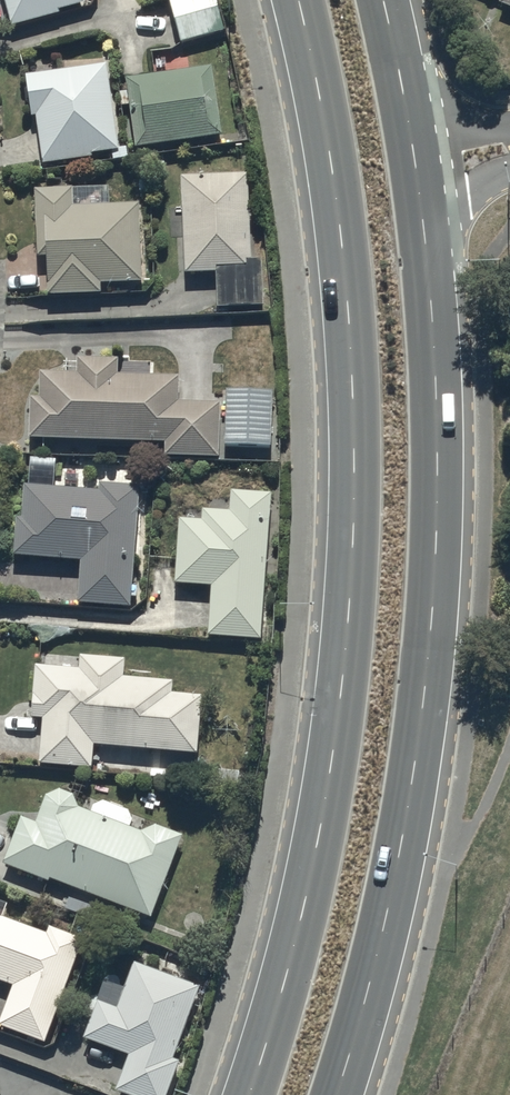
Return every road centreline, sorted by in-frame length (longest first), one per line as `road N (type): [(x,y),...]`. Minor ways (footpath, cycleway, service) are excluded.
road 1 (trunk): [(248,1094),(284,982),(327,790),(353,541),(342,246),(297,0)]
road 2 (trunk): [(415,165),(432,313),(437,536),(424,698),(381,946),(337,1094)]
road 3 (trunk): [(384,0),(415,165)]

